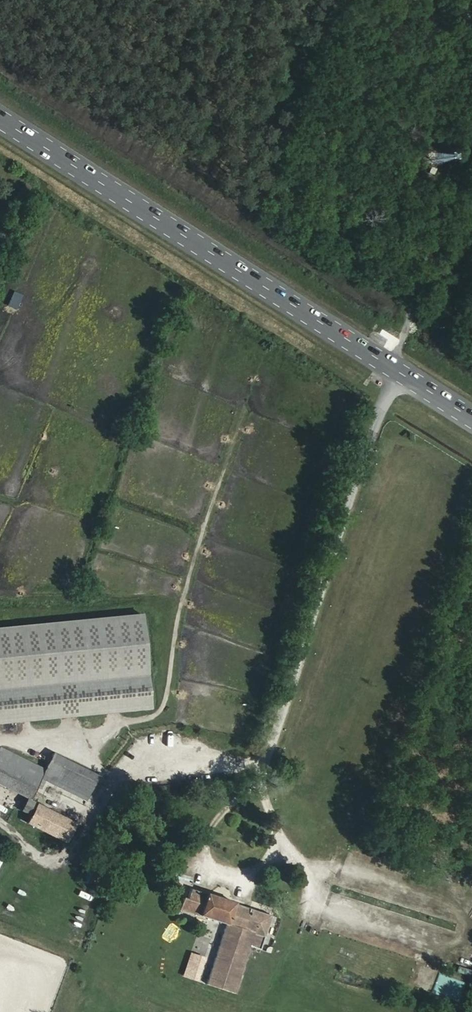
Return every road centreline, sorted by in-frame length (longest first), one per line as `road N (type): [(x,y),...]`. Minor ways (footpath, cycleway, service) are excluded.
road 1 (primary): [(471,416),(0,117)]
road 2 (track): [(471,136),(395,367)]

